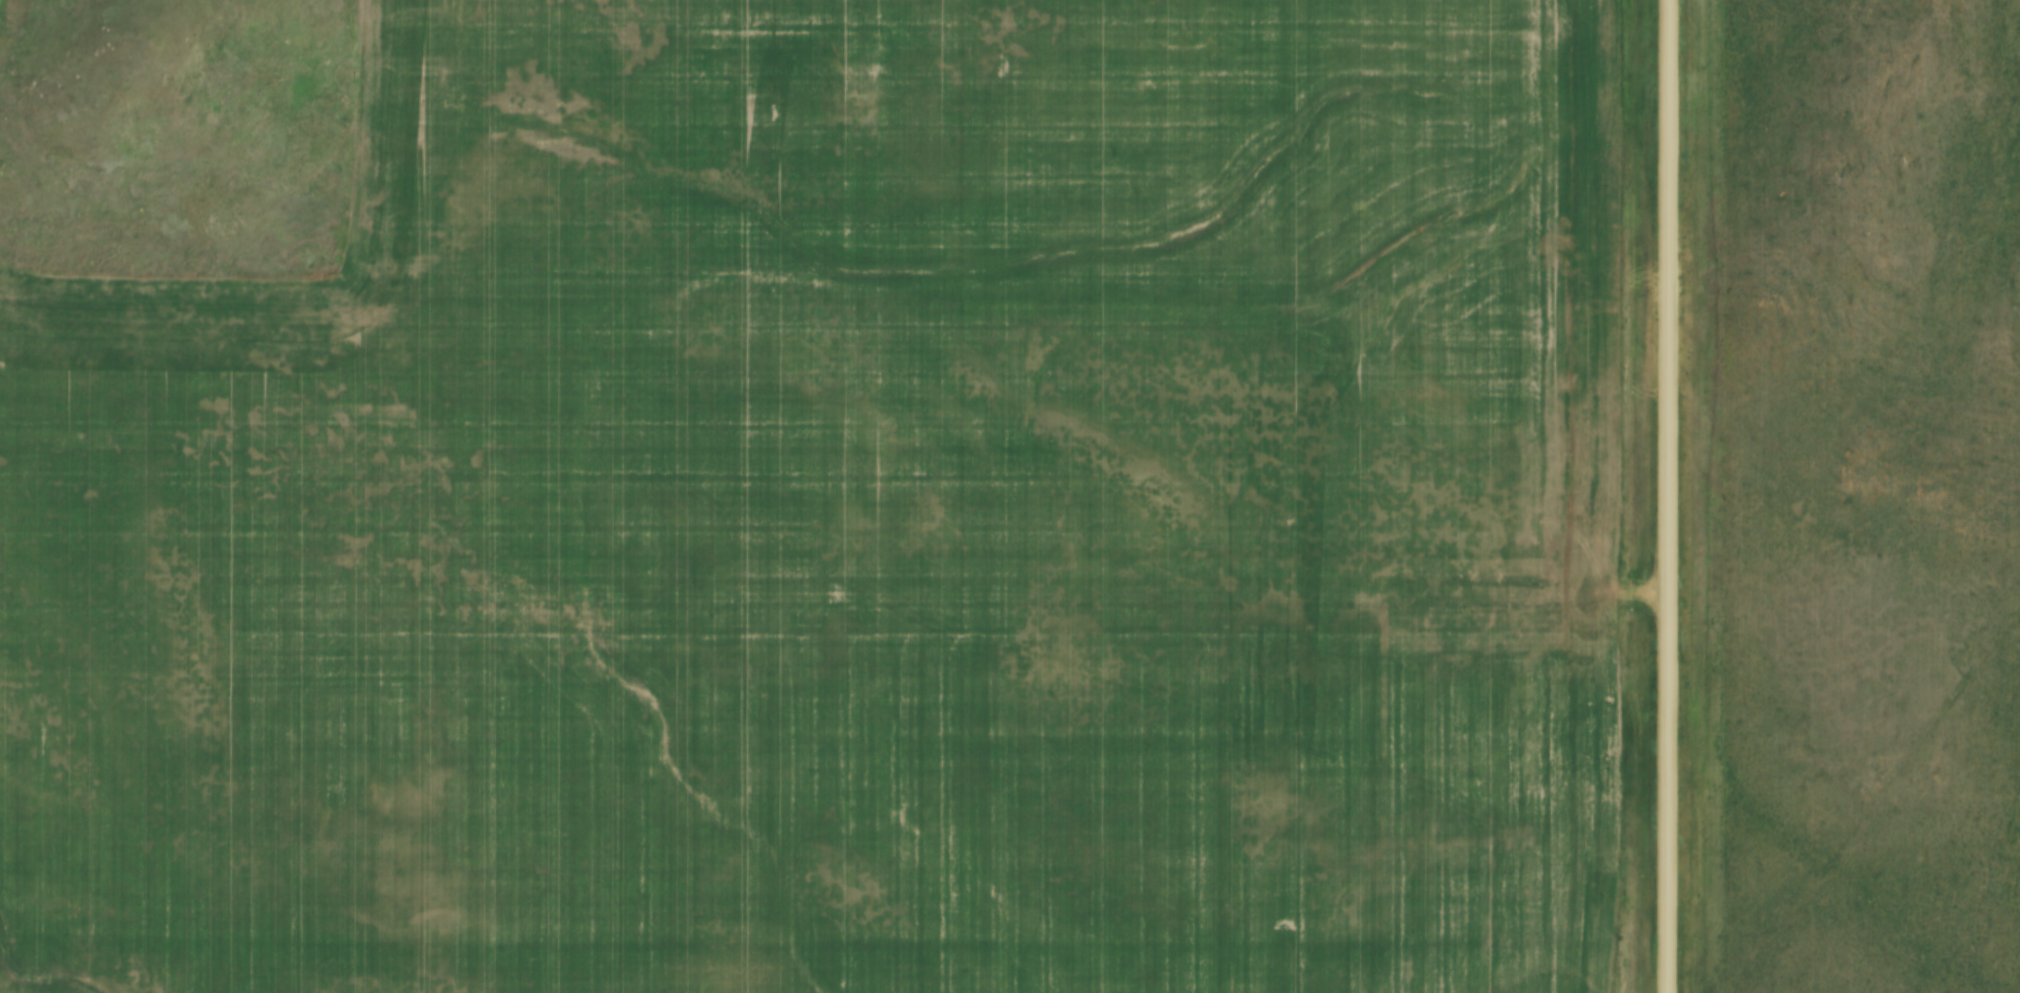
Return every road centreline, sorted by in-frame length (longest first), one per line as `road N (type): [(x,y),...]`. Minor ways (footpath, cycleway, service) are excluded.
road 1 (residential): [(1669,0),(1668,992)]

